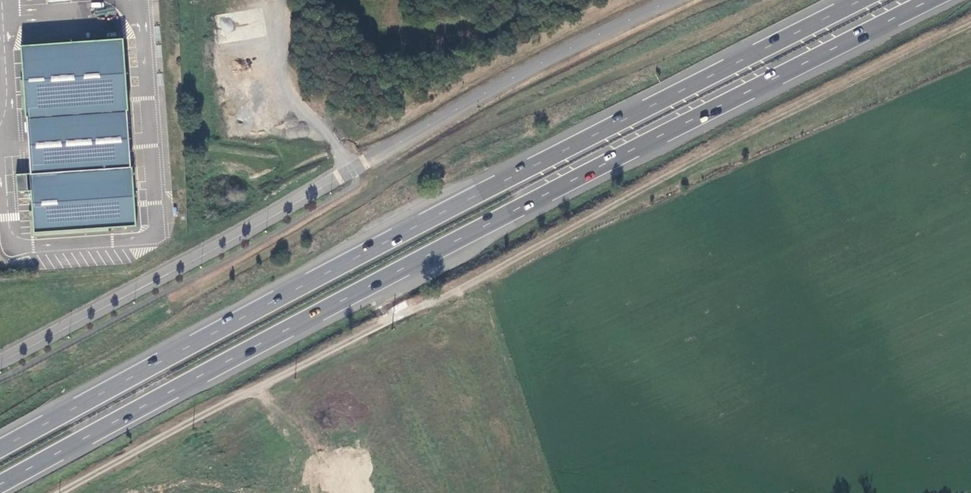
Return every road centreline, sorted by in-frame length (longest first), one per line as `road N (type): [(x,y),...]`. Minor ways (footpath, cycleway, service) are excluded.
road 1 (trunk): [(0,484),(930,0)]
road 2 (track): [(970,25),(757,129),(71,492)]
road 3 (trunk): [(860,0),(0,448)]
road 4 (unclassified): [(0,362),(500,83),(674,0)]

